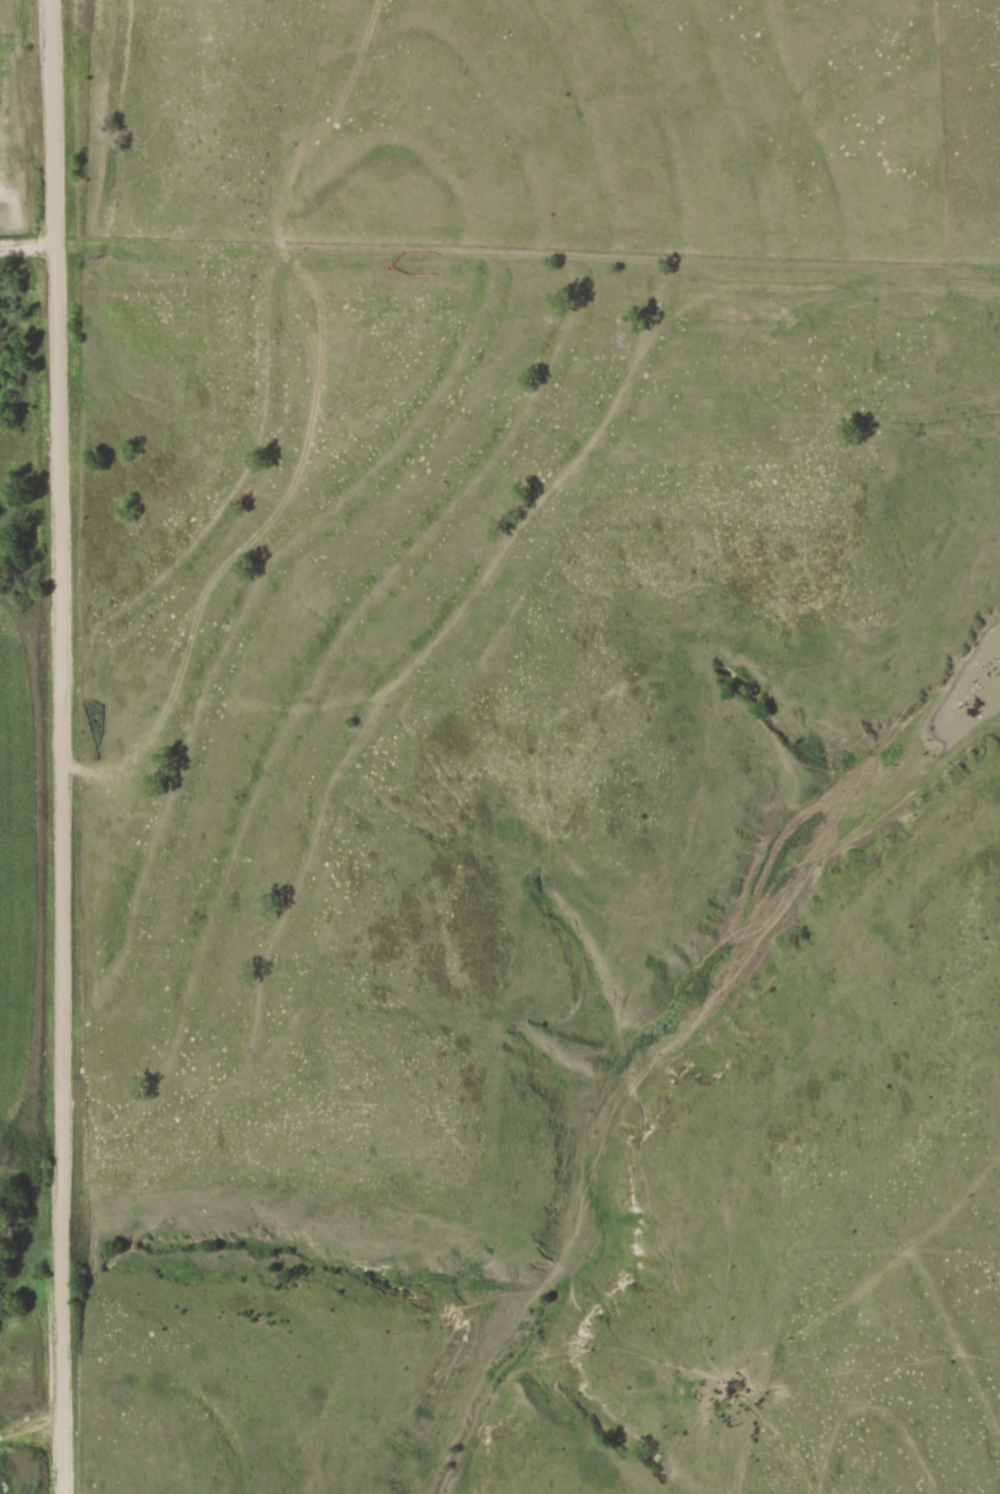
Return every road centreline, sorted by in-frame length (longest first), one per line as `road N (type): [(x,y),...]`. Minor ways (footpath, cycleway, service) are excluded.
road 1 (tertiary): [(63,1493),(63,663),(50,0)]

